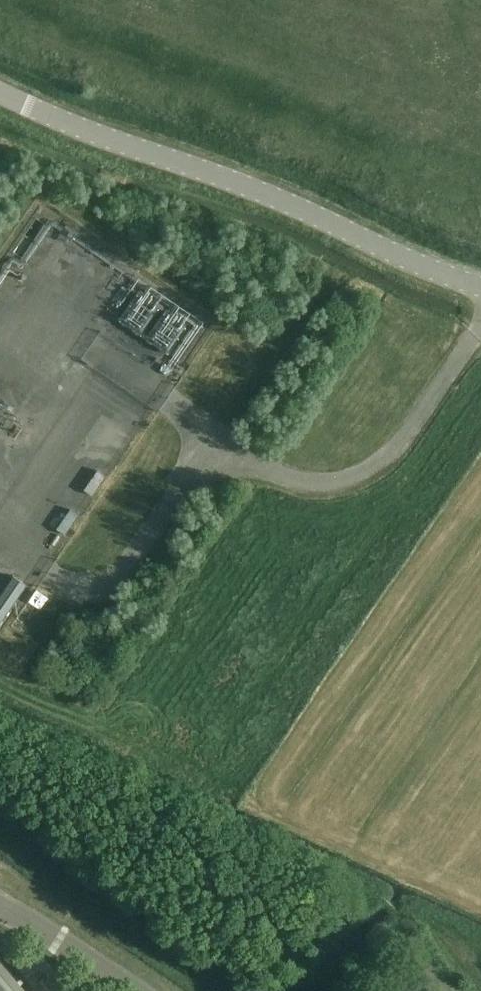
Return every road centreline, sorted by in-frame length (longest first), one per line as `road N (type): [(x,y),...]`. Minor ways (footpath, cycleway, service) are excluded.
road 1 (unclassified): [(480,285),(0,93)]

